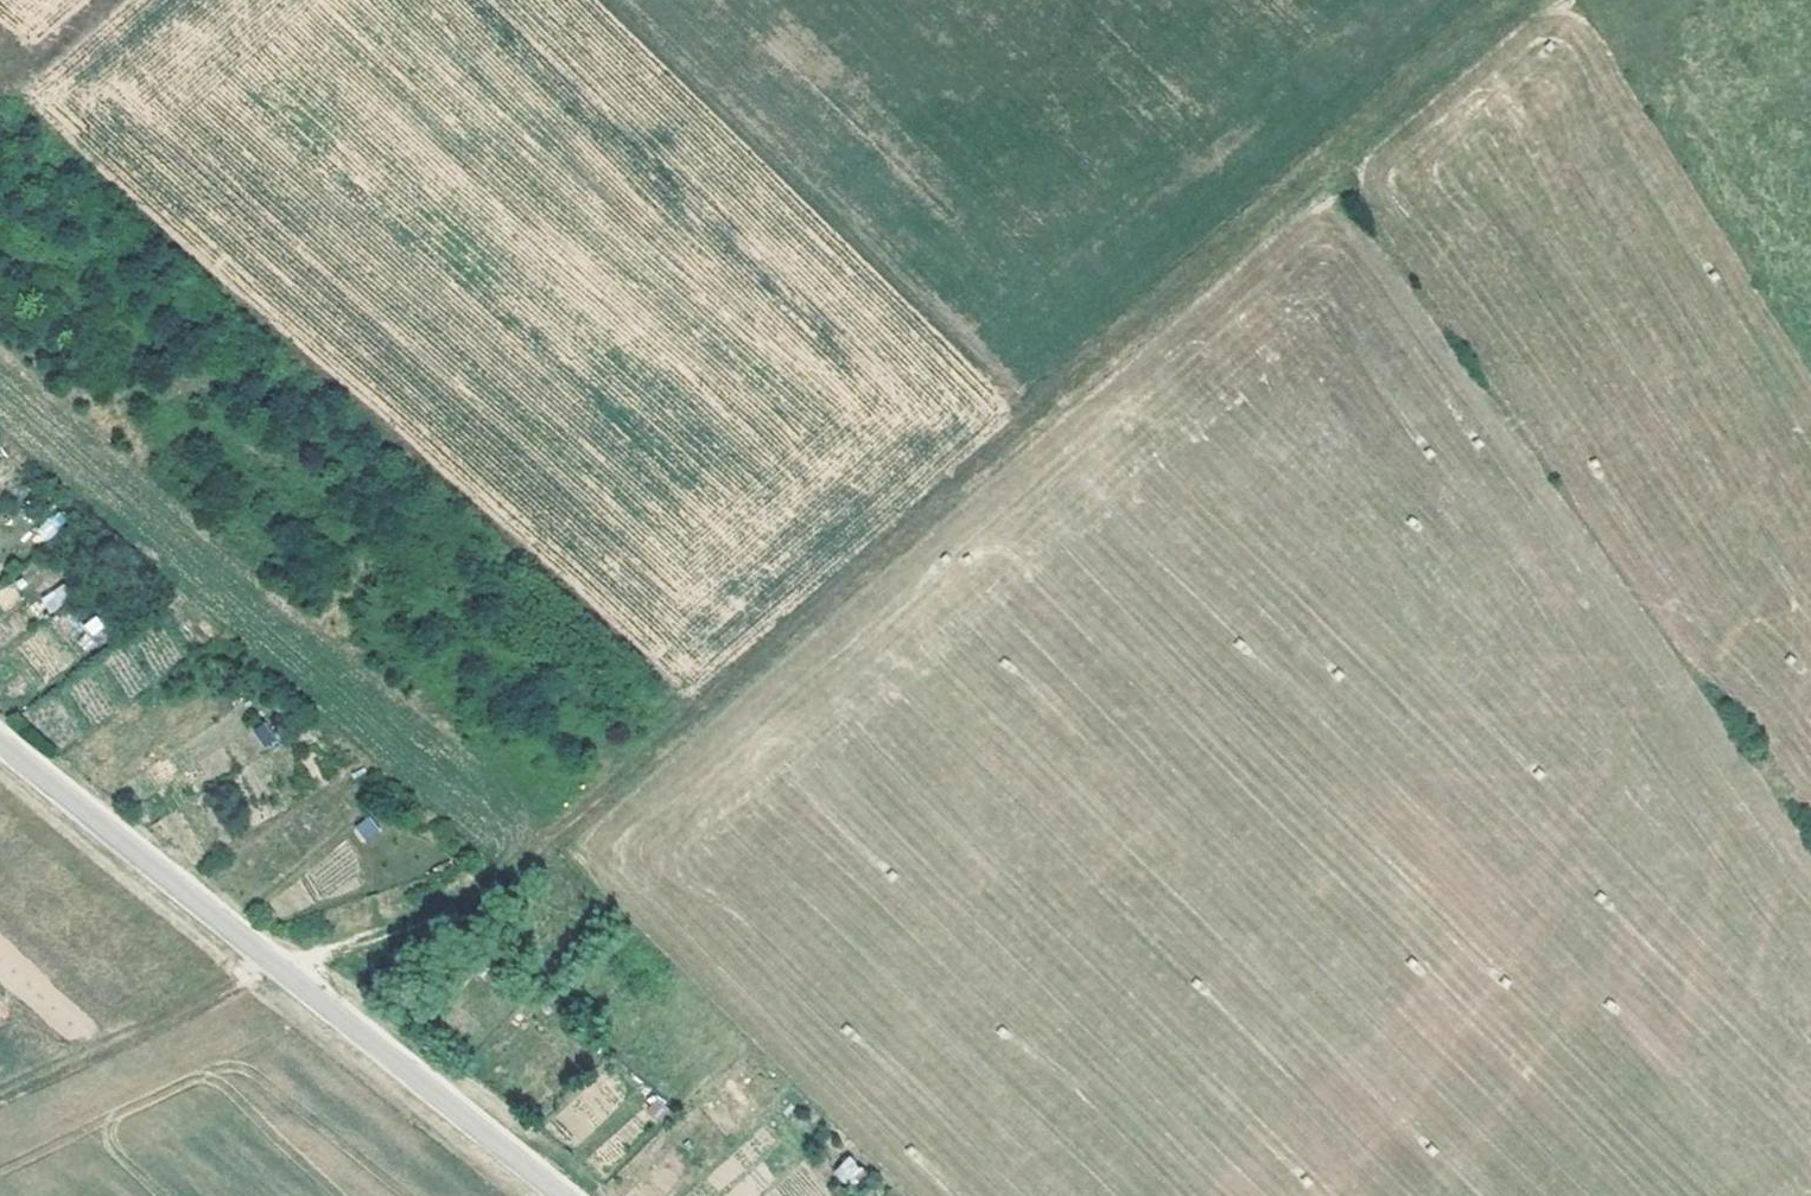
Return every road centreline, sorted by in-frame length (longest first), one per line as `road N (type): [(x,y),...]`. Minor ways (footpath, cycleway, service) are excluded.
road 1 (track): [(1505,0),(563,827),(450,906),(277,964)]
road 2 (unclassified): [(0,742),(561,1195)]
road 3 (track): [(0,1096),(277,964)]
road 4 (track): [(109,0),(0,91)]

